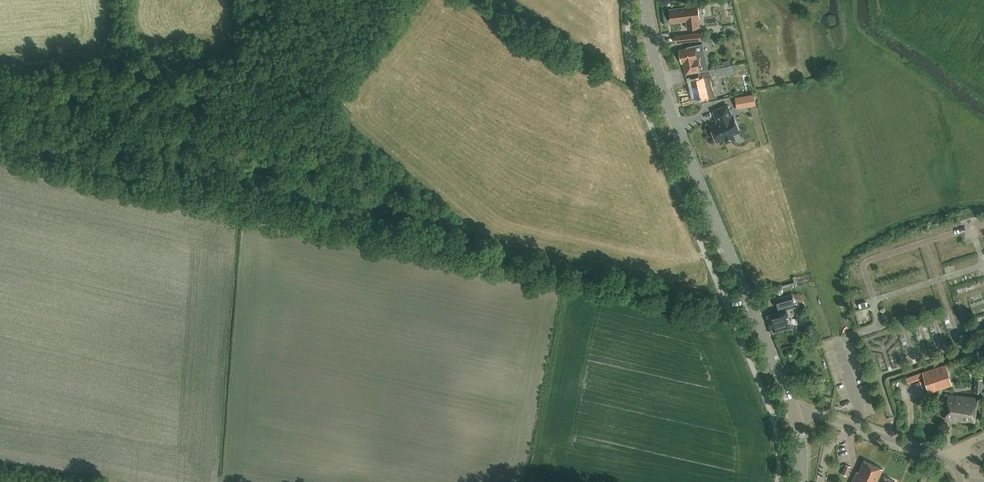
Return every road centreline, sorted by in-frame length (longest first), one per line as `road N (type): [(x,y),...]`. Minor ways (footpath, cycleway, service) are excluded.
road 1 (track): [(728,307),(0,146)]
road 2 (tertiary): [(797,413),(670,113),(646,0)]
road 3 (residential): [(954,466),(824,415),(797,413)]

